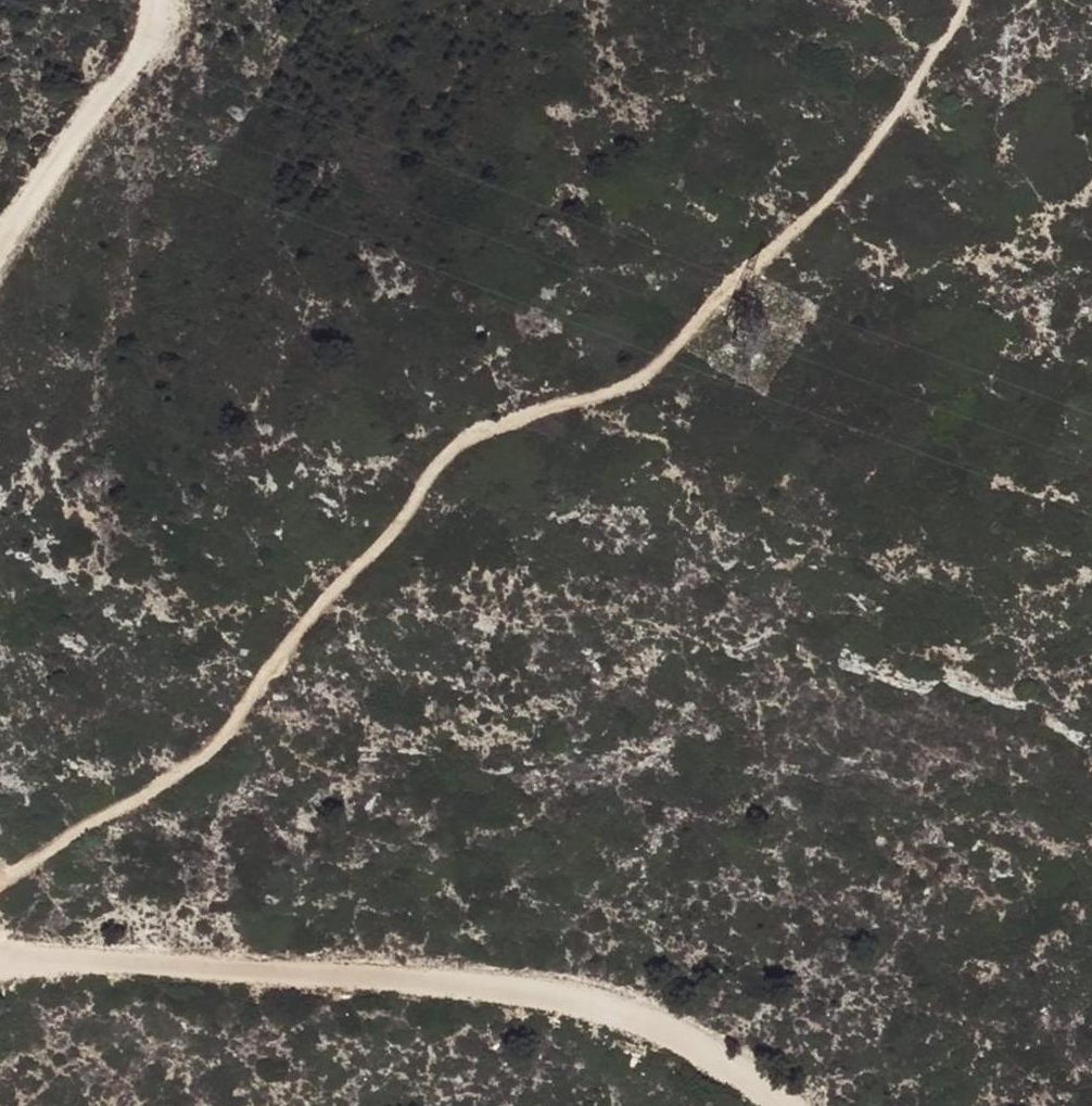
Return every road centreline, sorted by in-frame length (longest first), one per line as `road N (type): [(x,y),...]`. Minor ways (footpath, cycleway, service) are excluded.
road 1 (track): [(787,1105),(752,1072),(551,995),(78,960),(0,946)]
road 2 (track): [(0,258),(165,0)]

